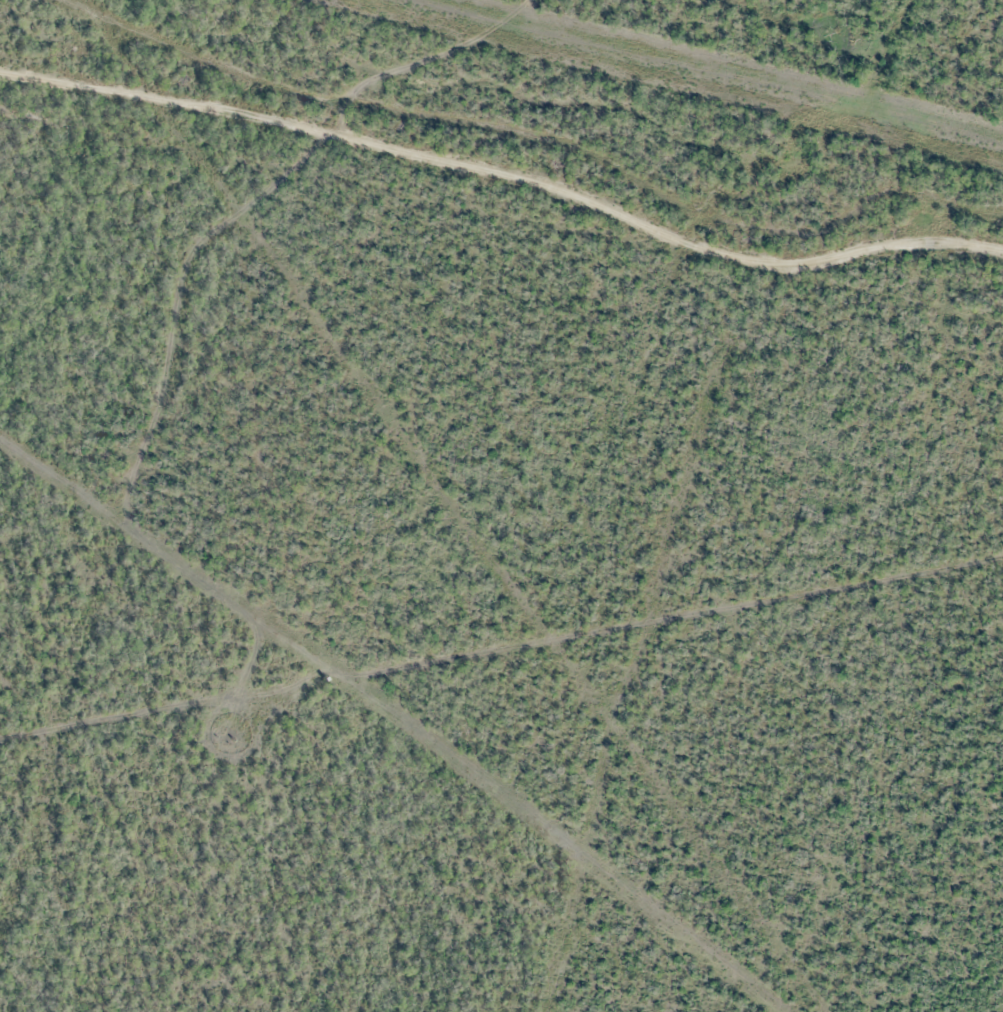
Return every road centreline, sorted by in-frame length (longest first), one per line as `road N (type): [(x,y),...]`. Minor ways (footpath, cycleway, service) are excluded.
road 1 (track): [(1002,243),(807,211),(111,0)]

